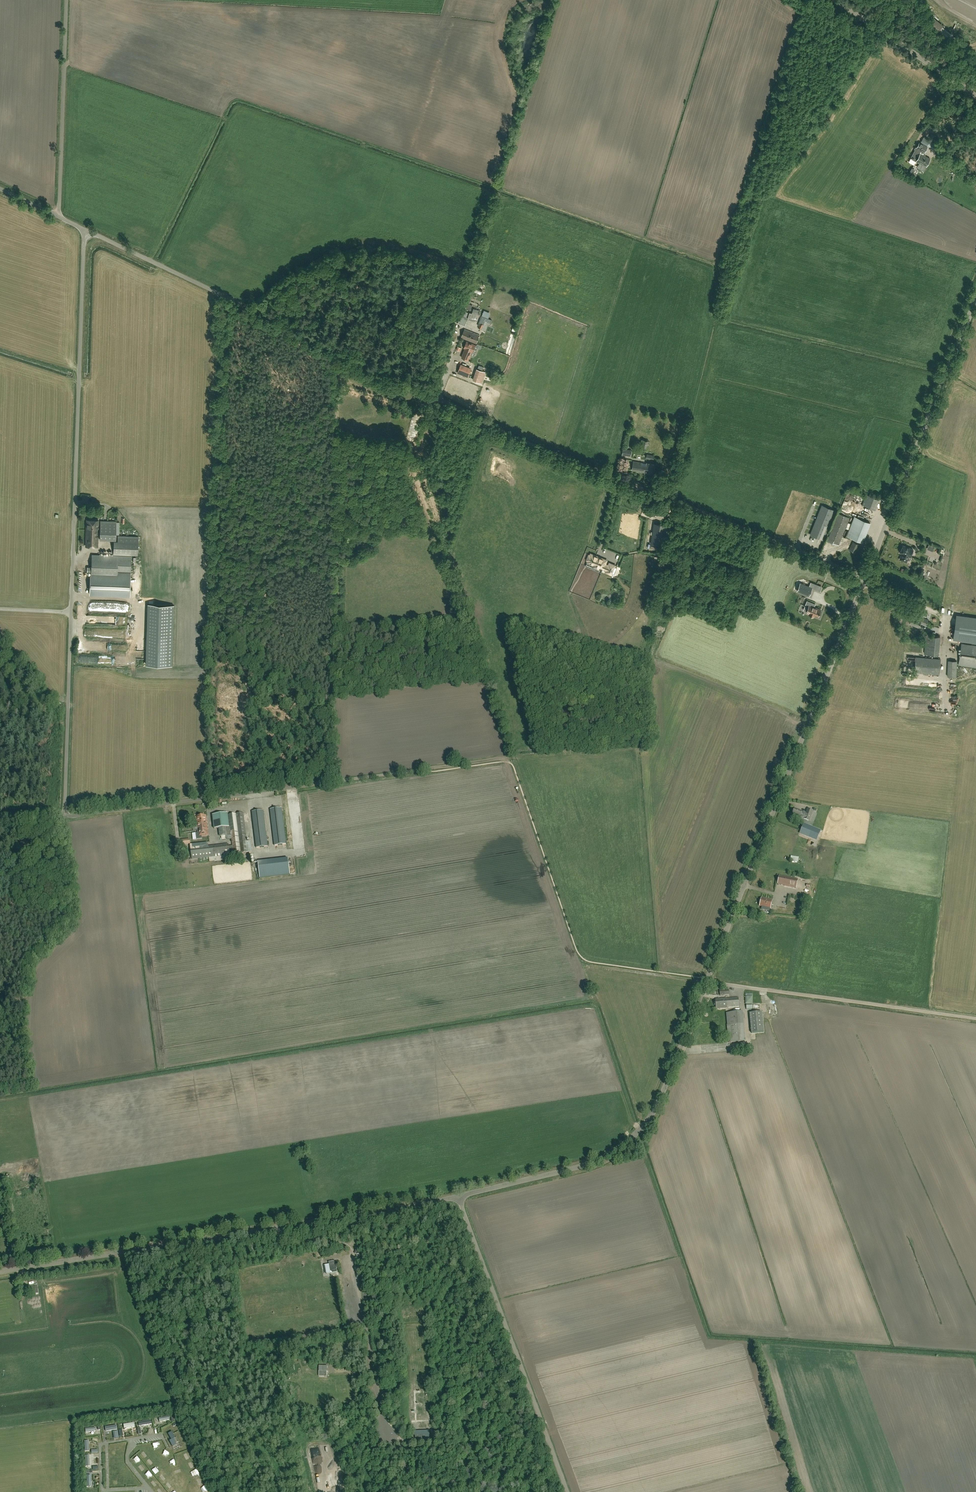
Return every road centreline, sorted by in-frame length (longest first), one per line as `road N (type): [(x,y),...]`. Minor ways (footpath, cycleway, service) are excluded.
road 1 (unclassified): [(865,578),(515,437),(86,230)]
road 2 (unclassified): [(459,1196),(598,1160),(651,1116),(865,578)]
road 3 (unclassified): [(65,817),(86,230)]
road 4 (unclassified): [(0,1271),(459,1196)]
road 5 (track): [(332,347),(331,782)]
road 6 (track): [(975,1018),(583,965)]
road 7 (unclassified): [(65,817),(426,769)]
road 8 (unclassified): [(568,1491),(459,1196)]
road 9 (unclassified): [(865,578),(975,299)]
road 10 (track): [(406,1435),(382,1427),(351,1249),(289,1241),(279,1227)]
road 11 (unclassified): [(57,216),(67,0)]
road 12 (unclassified): [(975,97),(836,0)]

